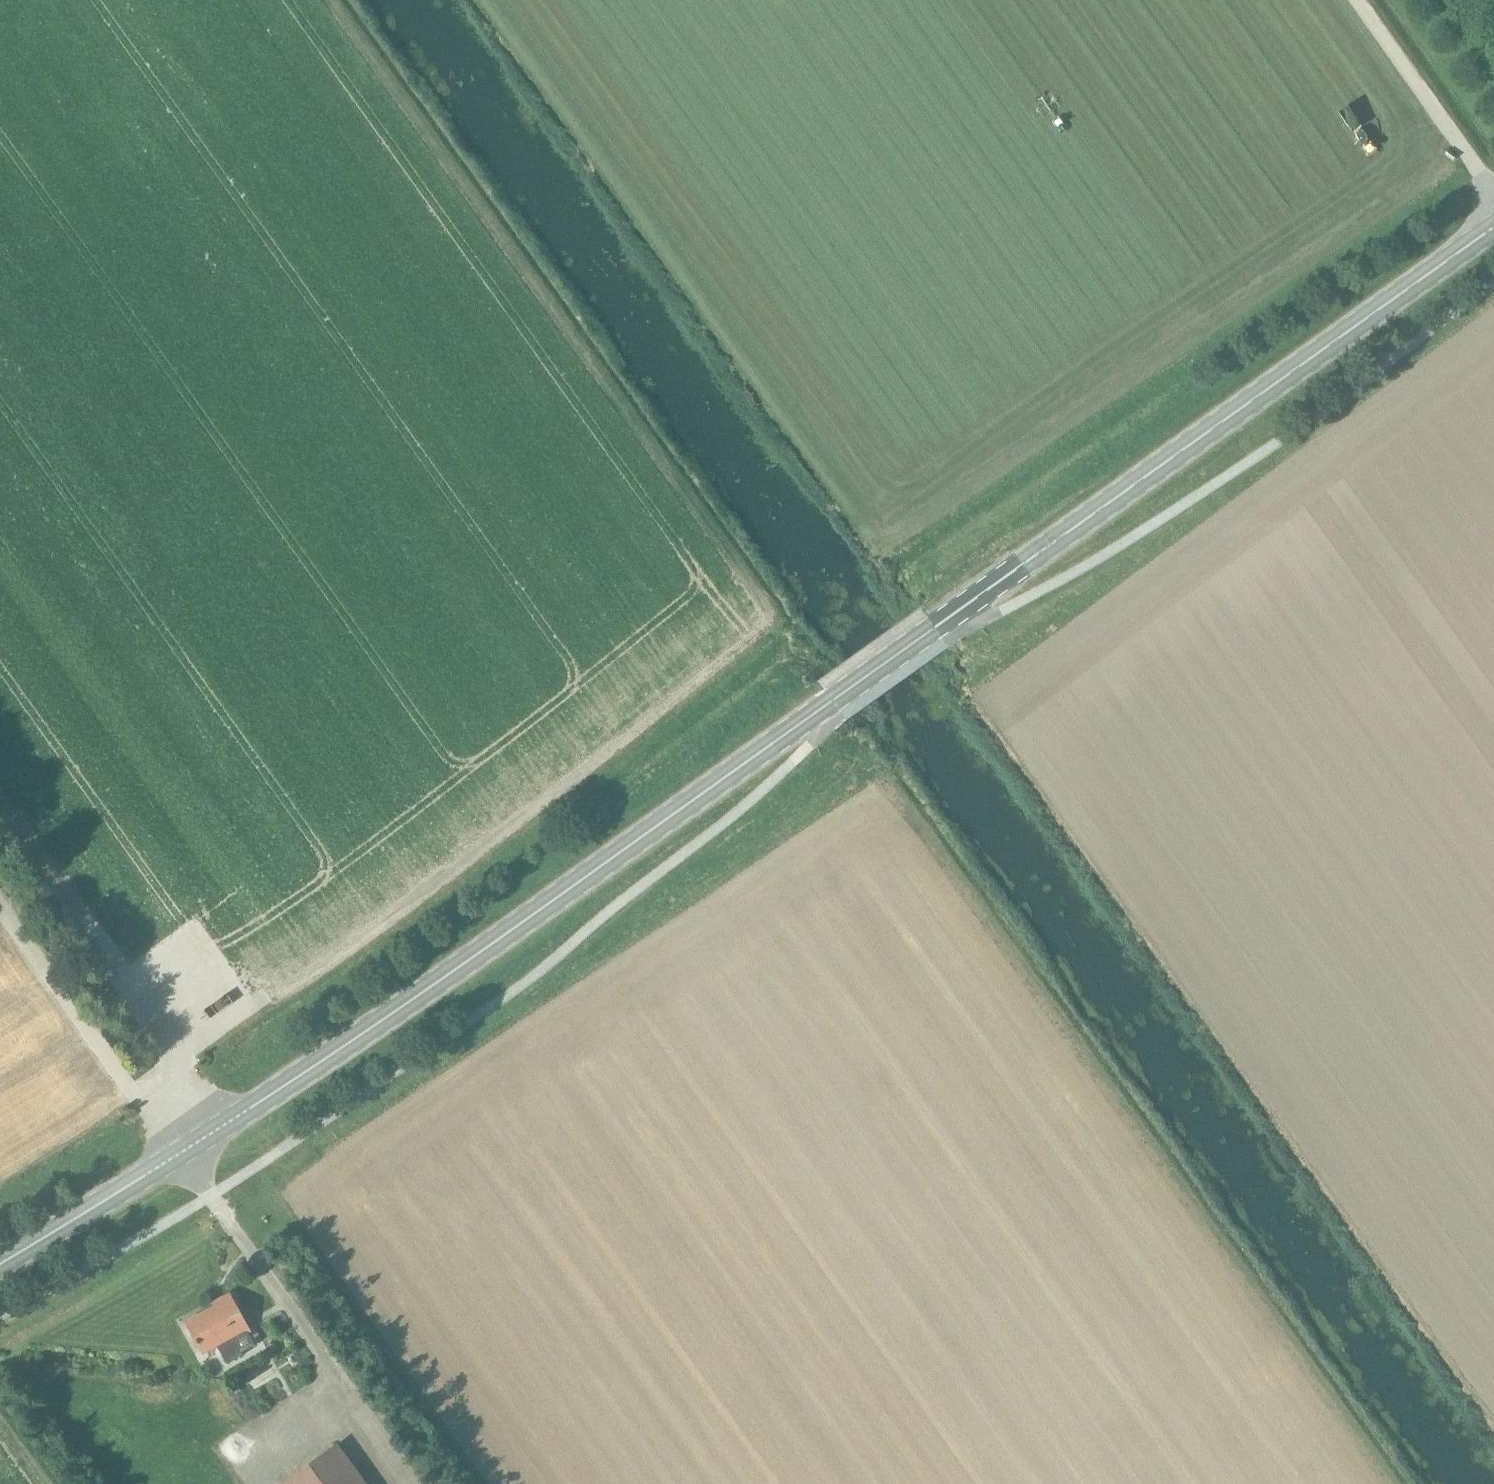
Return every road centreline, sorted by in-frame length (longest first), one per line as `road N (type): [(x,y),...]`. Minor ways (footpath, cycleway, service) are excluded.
road 1 (secondary): [(0,1264),(287,1087),(1493,231)]

